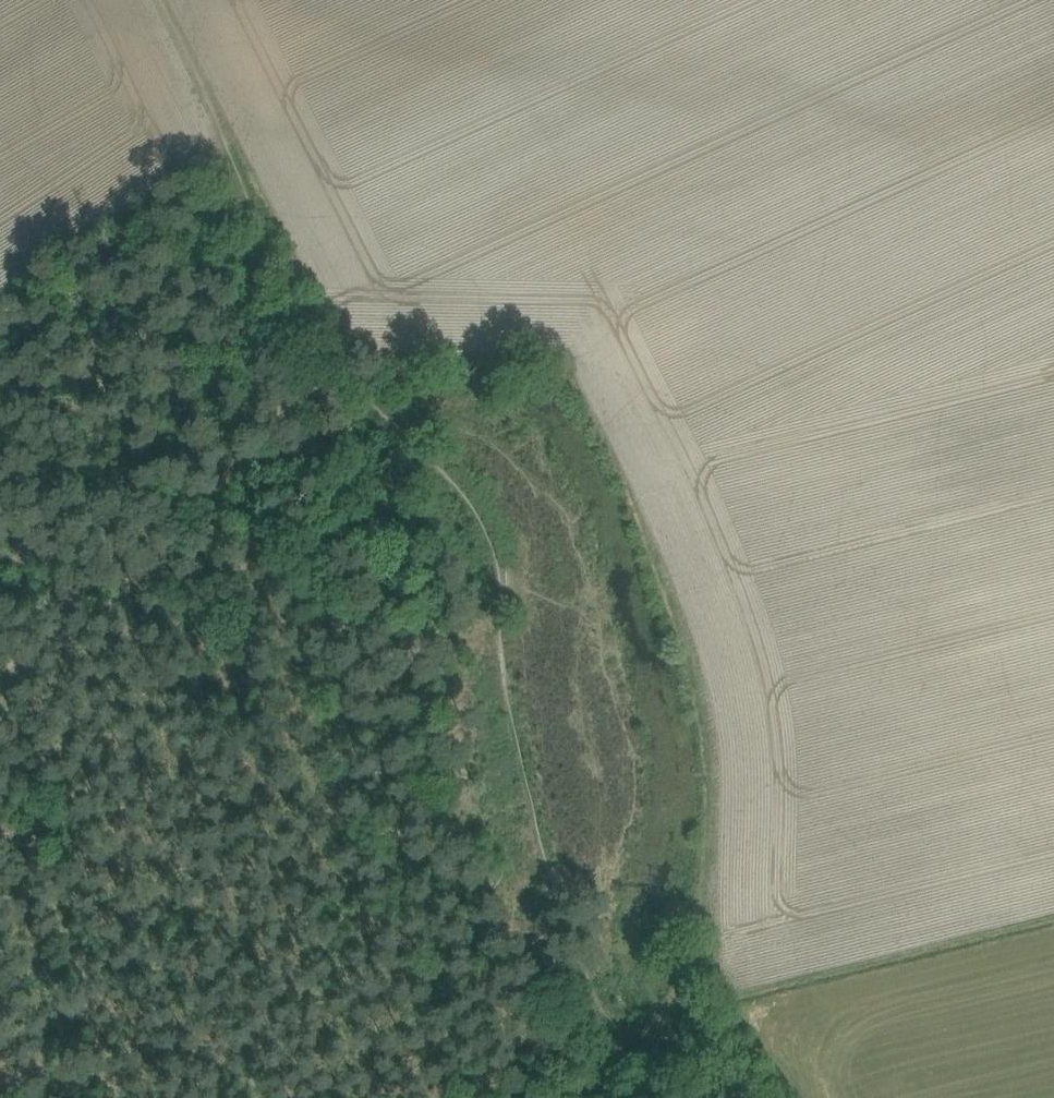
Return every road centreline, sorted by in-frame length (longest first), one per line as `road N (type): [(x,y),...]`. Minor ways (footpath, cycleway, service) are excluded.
road 1 (track): [(345,359),(167,0)]
road 2 (track): [(756,1097),(728,1042),(622,1035)]

